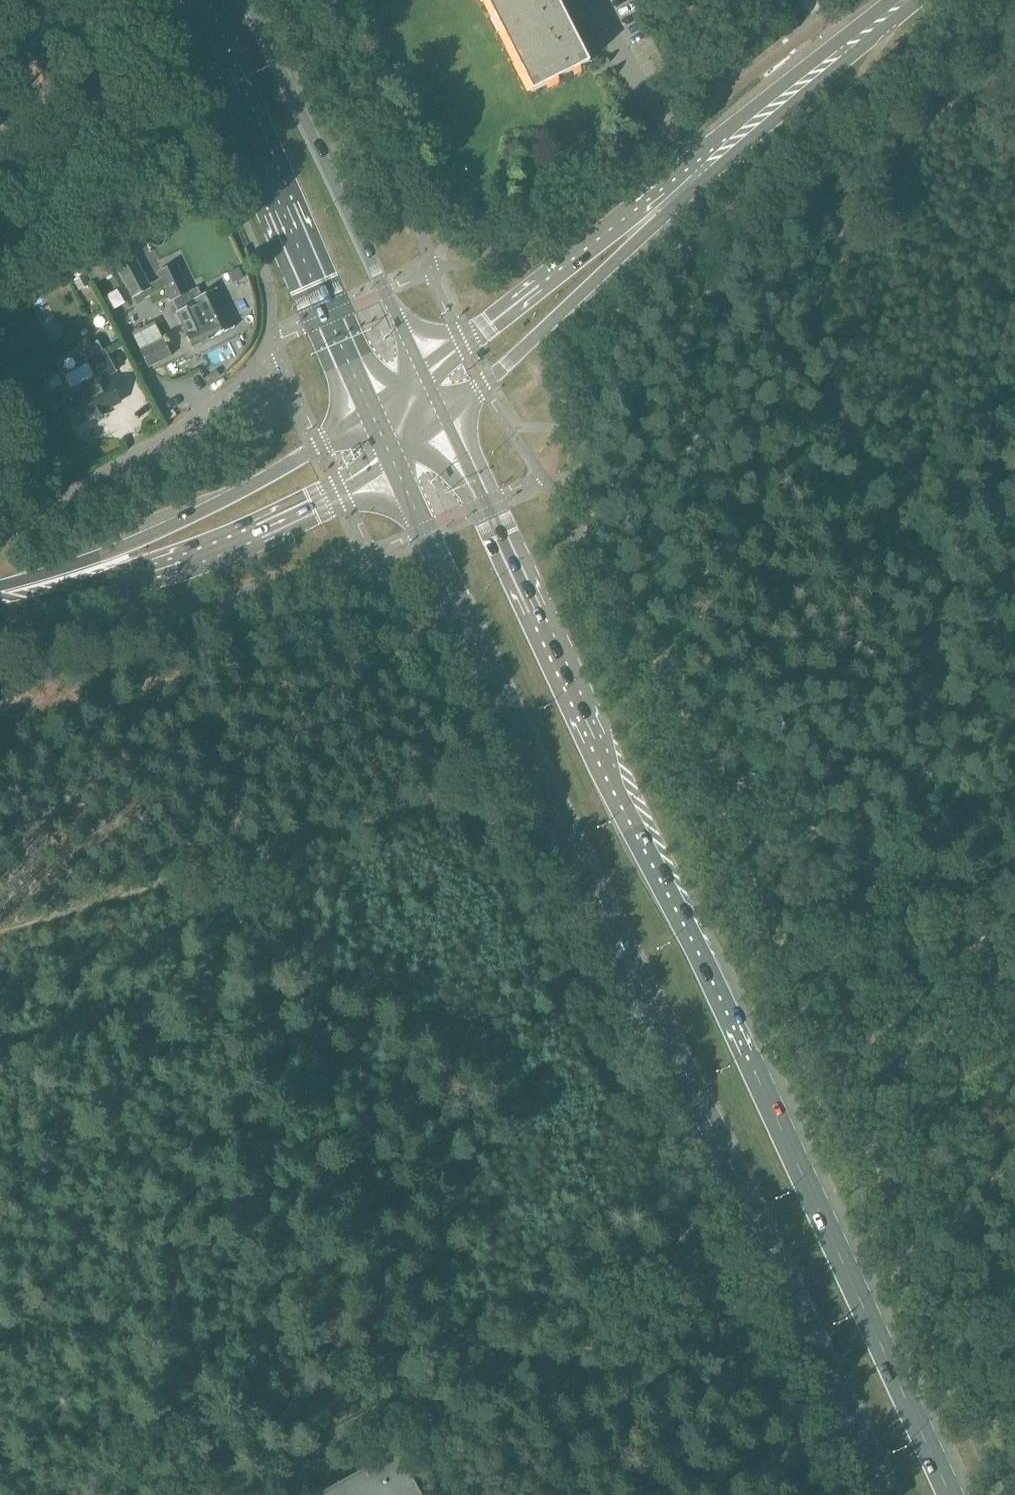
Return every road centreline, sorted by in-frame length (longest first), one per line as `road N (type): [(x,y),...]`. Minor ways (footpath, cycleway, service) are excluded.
road 1 (primary): [(948,1494),(448,421)]
road 2 (primary): [(389,463),(878,1494)]
road 3 (primary): [(198,0),(367,413)]
road 4 (primary): [(0,607),(126,580),(215,549),(389,463)]
road 5 (primary): [(424,372),(247,0)]
road 6 (primary): [(367,413),(199,513),(46,576),(0,587)]
road 7 (secondary): [(448,421),(632,246),(697,164)]
road 8 (secondary): [(697,164),(424,372)]
road 9 (track): [(943,908),(699,762),(674,763)]
road 10 (secondary): [(904,0),(697,164)]
road 11 (unclassified): [(212,406),(0,525)]

